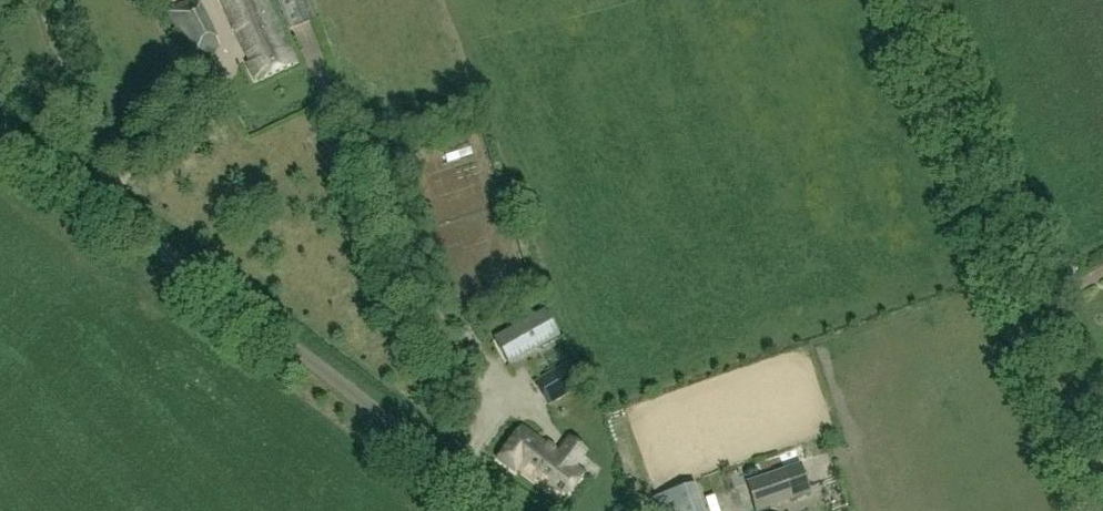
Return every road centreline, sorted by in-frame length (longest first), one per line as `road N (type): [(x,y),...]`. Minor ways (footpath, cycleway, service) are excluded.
road 1 (unclassified): [(523,510),(0,118)]
road 2 (unclassified): [(1082,477),(906,0)]

